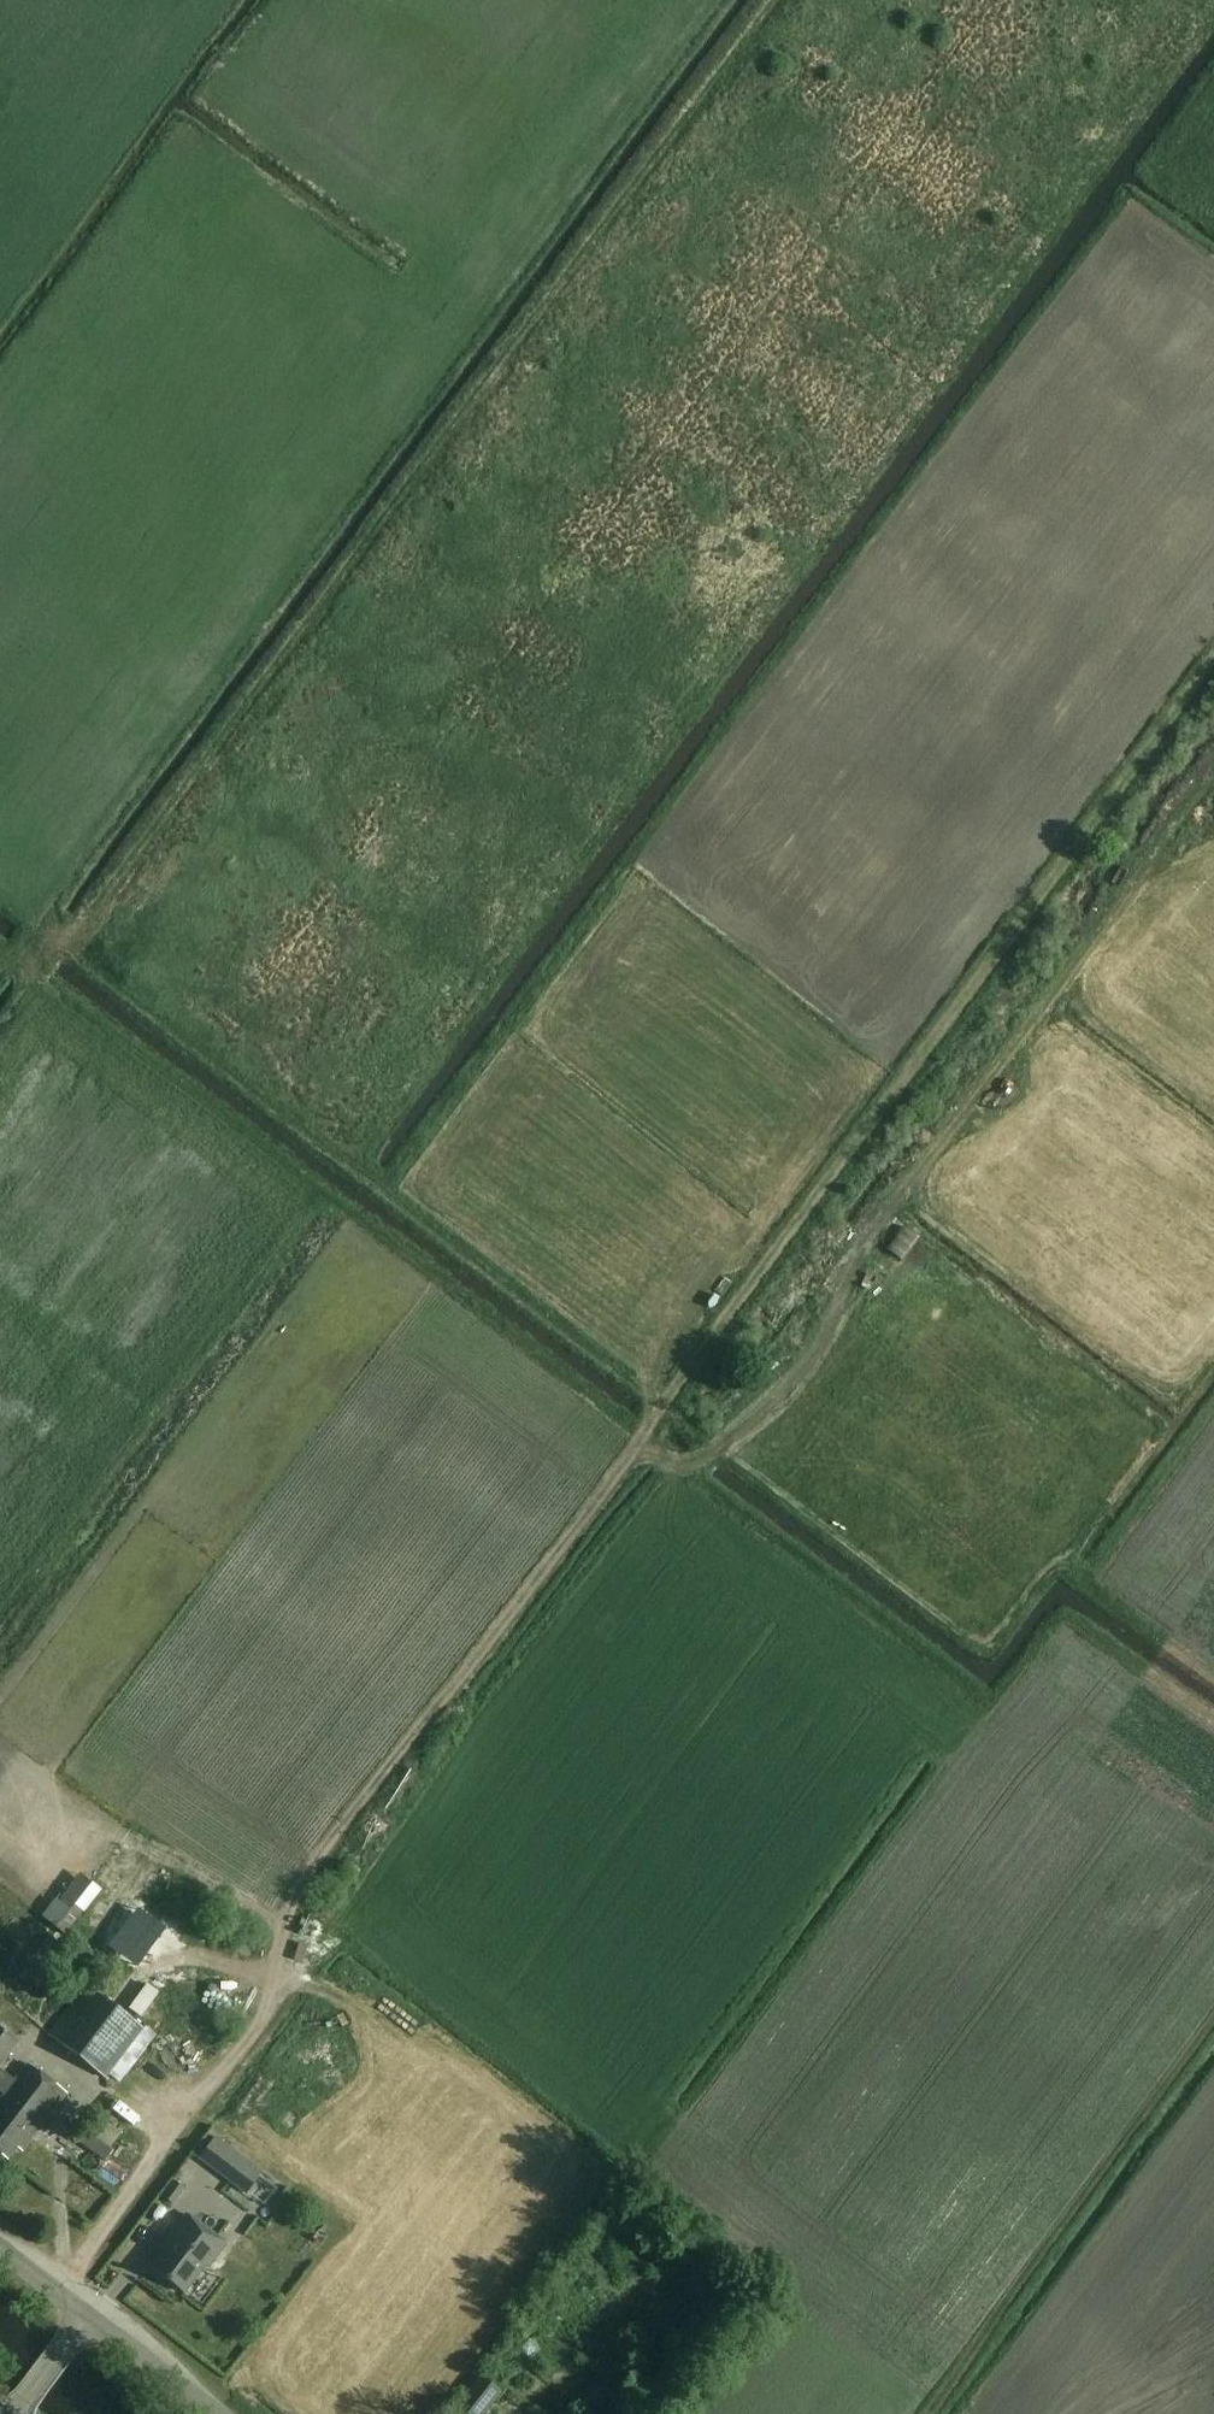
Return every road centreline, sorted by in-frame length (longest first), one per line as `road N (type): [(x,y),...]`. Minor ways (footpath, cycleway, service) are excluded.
road 1 (track): [(162,2148),(240,2044),(330,1844),(1213,665)]
road 2 (track): [(58,2293),(162,2148),(59,2065)]
road 3 (unclassified): [(222,2413),(86,2315)]
road 4 (tertiary): [(14,2413),(86,2315)]

